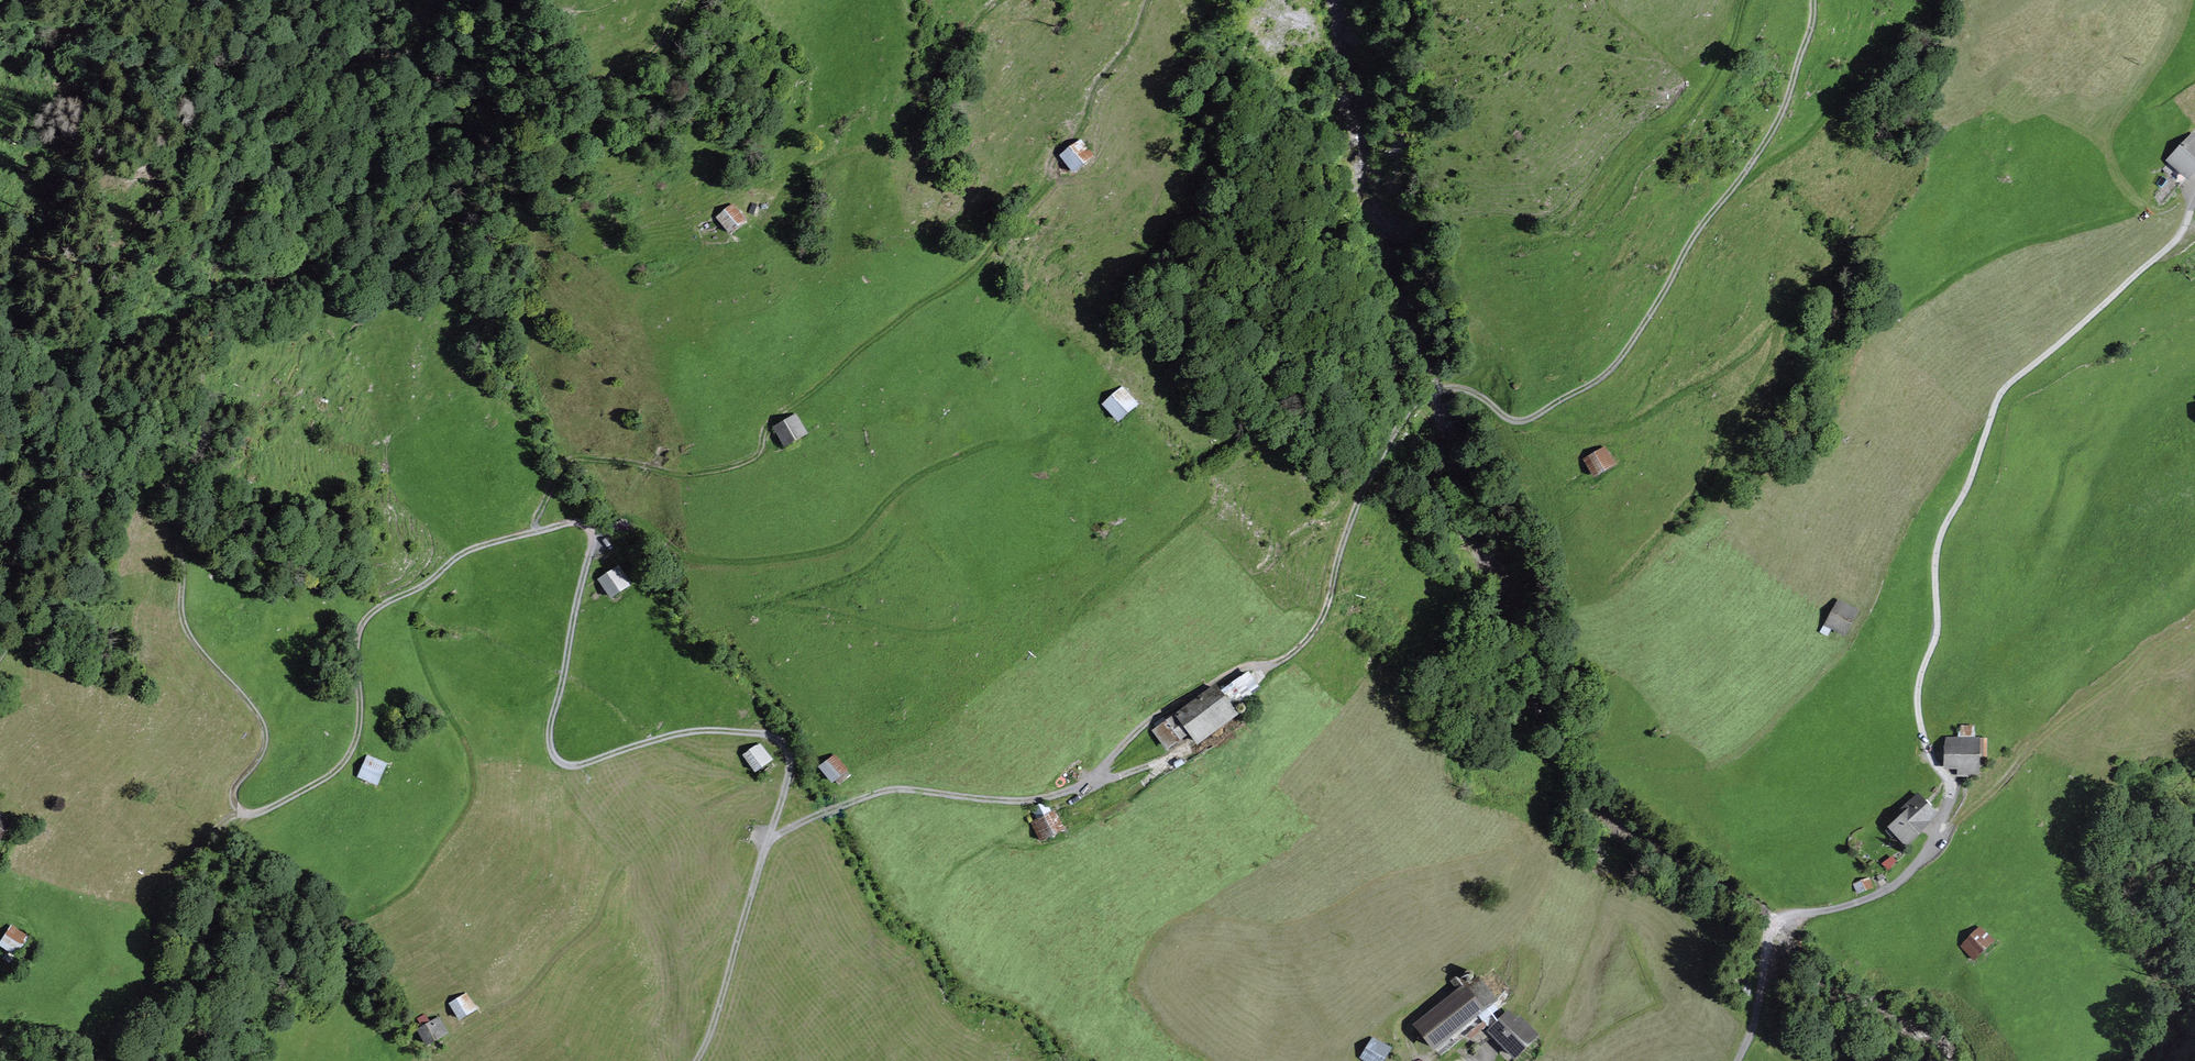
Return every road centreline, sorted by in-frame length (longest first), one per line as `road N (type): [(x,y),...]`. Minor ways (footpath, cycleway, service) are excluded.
road 1 (track): [(768,841),(794,768),(776,737),(708,731),(585,767),(559,758),(556,716),(596,542),(580,521),(472,551),(436,584),(379,610),(357,651),(360,713),(352,750),(326,778),(274,806),(240,811),(233,794),(258,762),(265,728),(195,644),(181,598),(182,478),(207,439),(199,412),(179,412),(90,511),(65,566),(21,608),(0,657)]
road 2 (track): [(768,841),(880,792),(1007,802),(1088,788),(1131,734),(1236,668),(1286,658),(1315,628),(1348,519),(1413,405),(1447,388),(1466,390),(1516,421),(1613,365),(1669,280),(1687,237),(1779,115),(1809,26),(1809,0)]
road 3 (track): [(2194,203),(2178,237),(1997,398),(1968,486),(1943,528),(1938,629),(1920,675),(1924,743),(1957,795),(1912,871),(1835,912),(1777,922),(1740,1060)]
road 4 (track): [(545,531),(579,458),(691,475),(753,461),(777,417),(818,391),(863,341),(922,296),(961,280),(1053,180),(1058,153),(1082,129),(1094,76),(1126,46),(1146,0)]
road 5 (track): [(199,412),(208,294),(220,249),(241,220),(243,169),(298,94),(390,43),(408,19),(425,17),(548,102),(652,57),(682,0)]
road 6 (track): [(240,811),(164,879),(155,953),(167,1007),(115,1038)]

